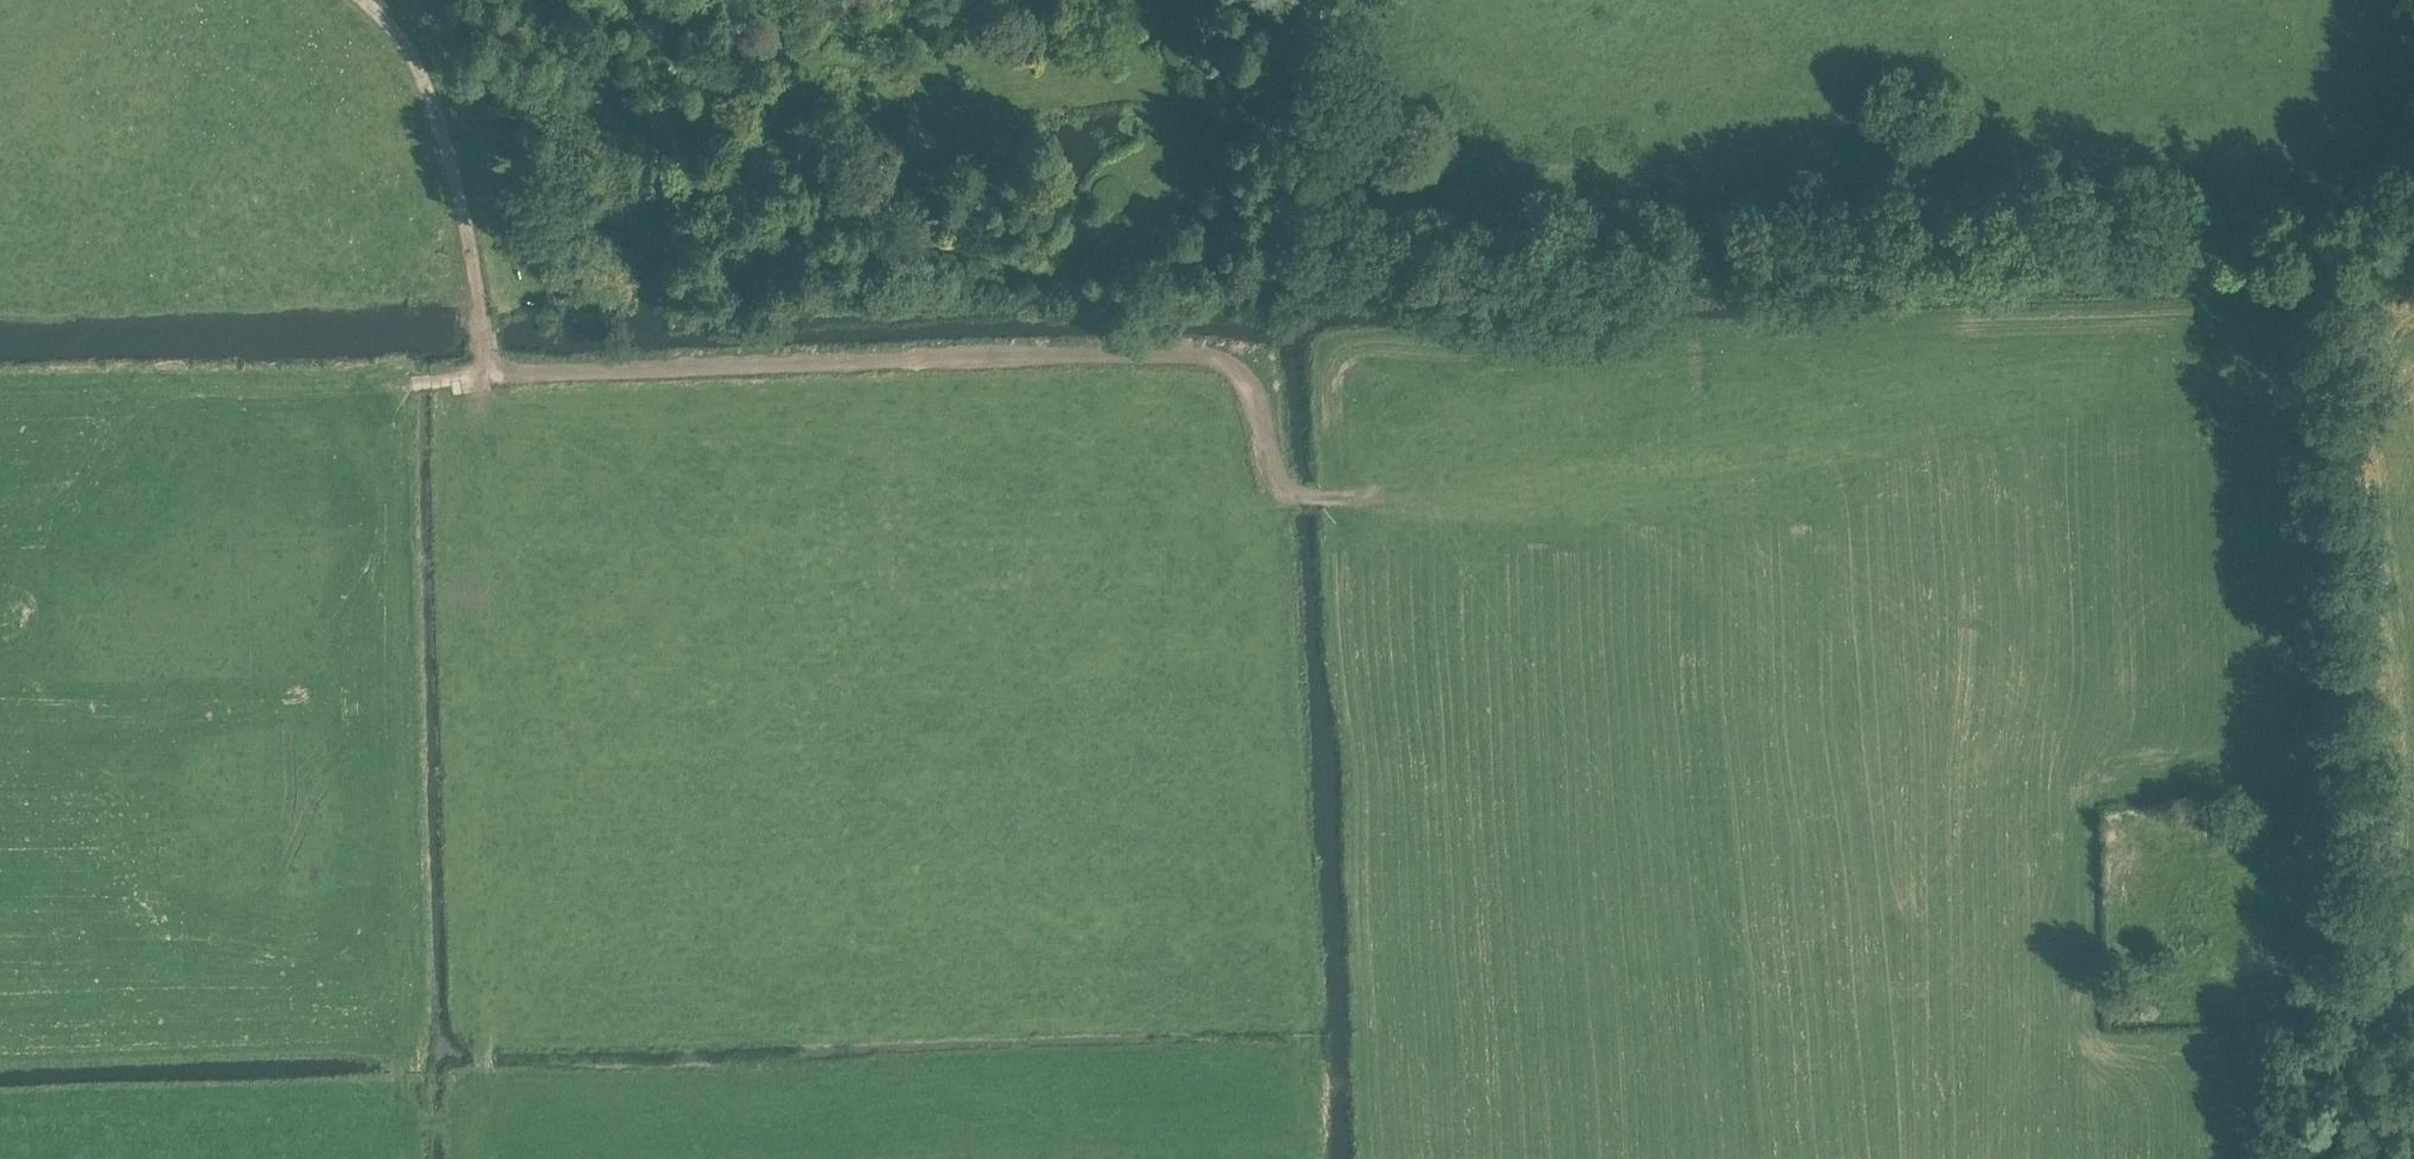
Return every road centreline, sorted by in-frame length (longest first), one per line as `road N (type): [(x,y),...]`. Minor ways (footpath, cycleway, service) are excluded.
road 1 (track): [(366,0),(419,62),(447,123),(490,370),(1209,362),(1239,386),(1268,488),(1332,502)]
road 2 (track): [(2297,1158),(2276,836)]
road 3 (track): [(1332,0),(1339,244)]

